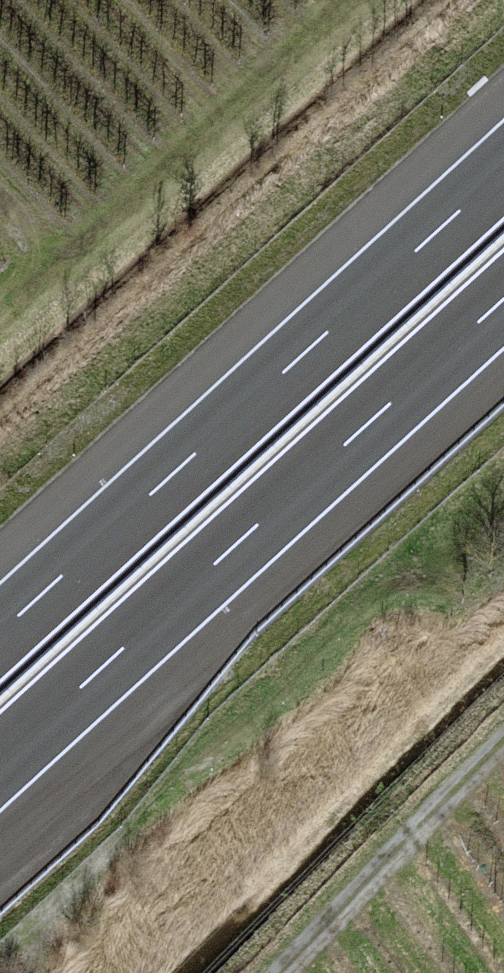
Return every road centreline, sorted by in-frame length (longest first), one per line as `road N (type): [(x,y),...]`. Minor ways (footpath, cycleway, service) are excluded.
road 1 (motorway): [(503,168),(0,632)]
road 2 (motorway): [(0,762),(503,299)]
road 3 (track): [(503,743),(283,972)]

